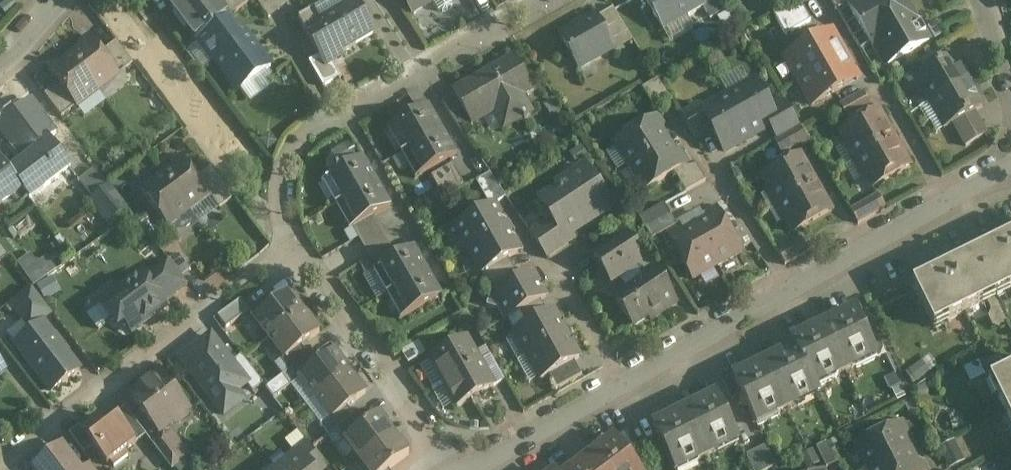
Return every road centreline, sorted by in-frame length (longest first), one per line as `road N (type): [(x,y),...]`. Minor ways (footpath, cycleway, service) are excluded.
road 1 (residential): [(1010,173),(462,469)]
road 2 (residential): [(0,459),(292,249)]
road 3 (residential): [(292,249),(391,377),(437,469)]
road 4 (residential): [(346,117),(433,265)]
road 5 (residential): [(550,0),(418,76)]
road 6 (residential): [(336,123),(308,139),(283,174),(292,249)]

